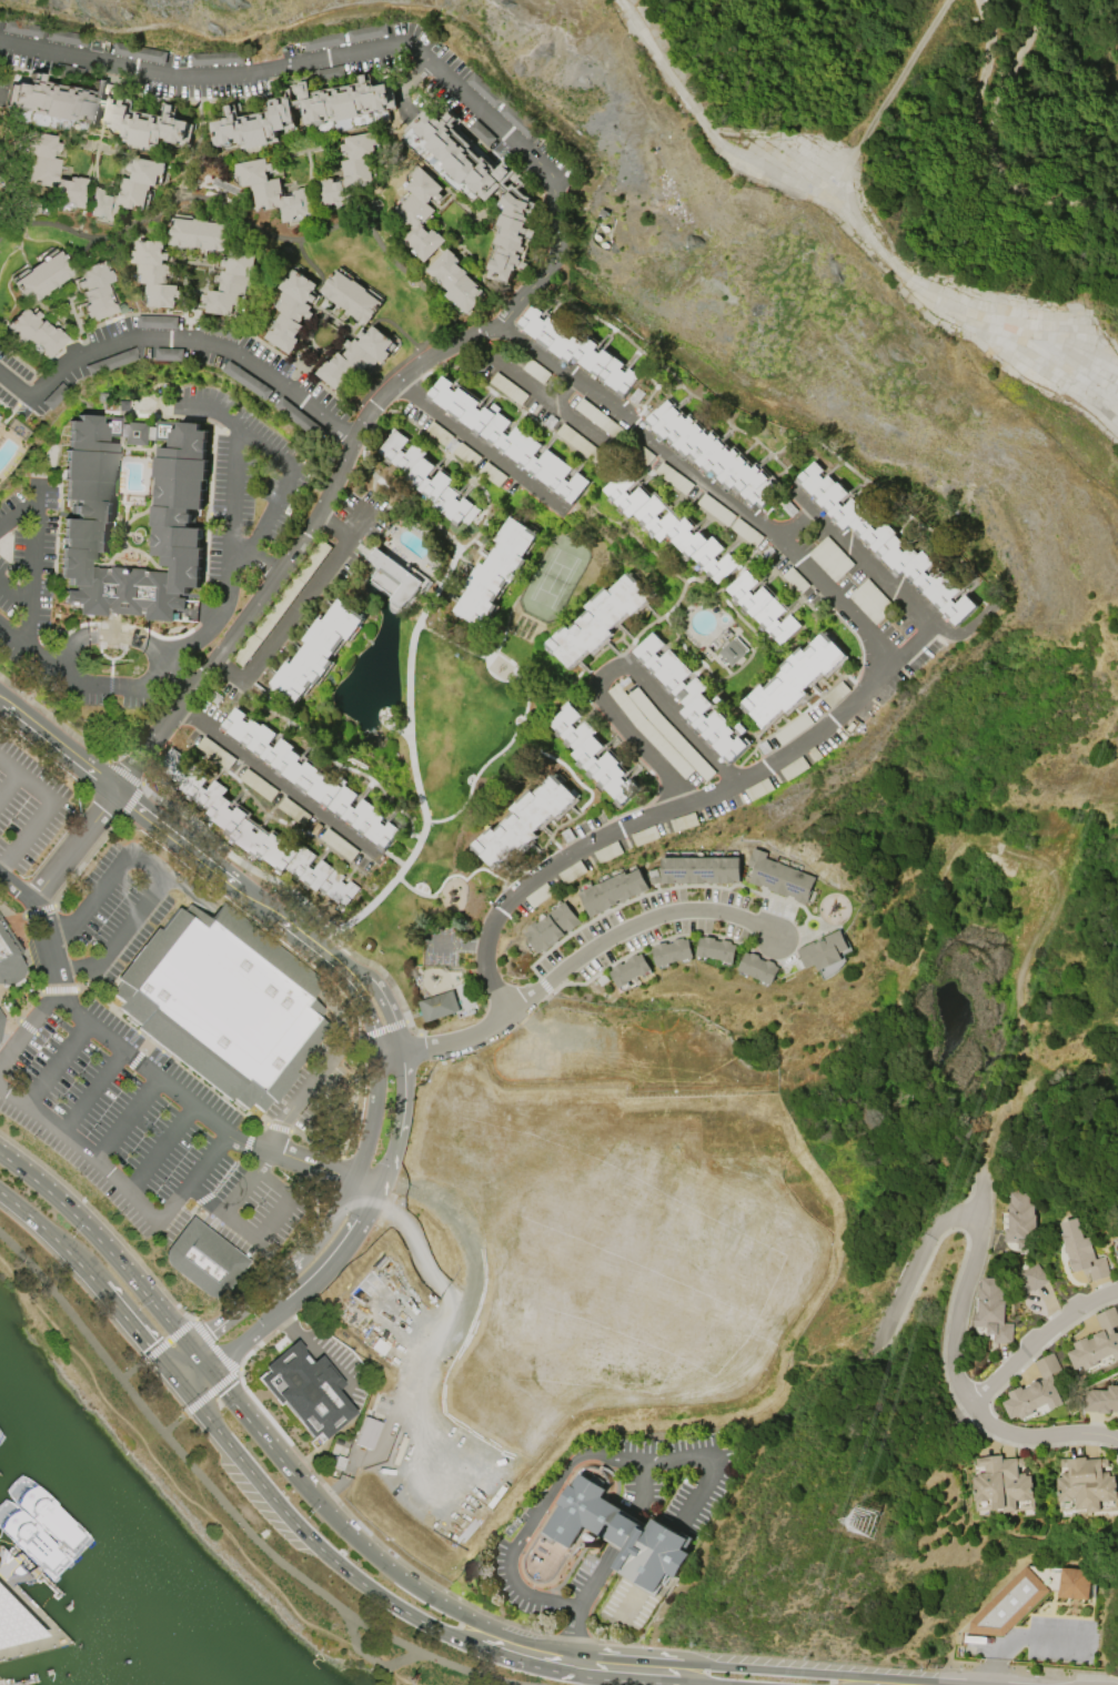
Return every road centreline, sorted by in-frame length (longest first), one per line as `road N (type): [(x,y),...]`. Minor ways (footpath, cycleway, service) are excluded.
road 1 (residential): [(510,1012),(484,963),(484,938),(498,907),(606,828),(767,761),(863,688),(878,652),(874,632),(780,536),(497,322),(426,354),(372,402),(303,535),(113,790)]
road 2 (residential): [(497,322),(531,295),(552,258),(557,220),(502,124),(409,56),(182,79),(0,42)]
road 3 (residential): [(184,1391),(328,1272),(374,1201),(396,1121),(397,1051),(377,996),(360,991)]
road 4 (residential): [(360,991),(0,701)]
road 5 (residential): [(360,991),(376,1079),(354,1179),(296,1263),(190,1350)]
road 6 (primary): [(498,1647),(340,1528),(190,1350)]
road 7 (primary): [(184,1391),(334,1563),(436,1631),(498,1647)]
road 8 (residential): [(1117,1441),(1096,1433),(1008,1433),(963,1396),(953,1345),(976,1248),(980,1168)]
road 9 (residential): [(0,375),(30,391),(71,356),(104,342),(201,340),(273,375),(354,433)]
road 10 (primary): [(812,1684),(593,1669),(498,1647)]
road 11 (residential): [(775,938),(728,910),(648,915),(571,958),(510,1012)]
road 12 (primary): [(190,1350),(74,1217),(0,1156)]
road 13 (residential): [(979,1215),(945,1219),(933,1230),(866,1352)]
road 14 (residential): [(969,1405),(1062,1319),(1117,1290)]
road 15 (residential): [(374,1053),(464,1040),(510,1012)]

